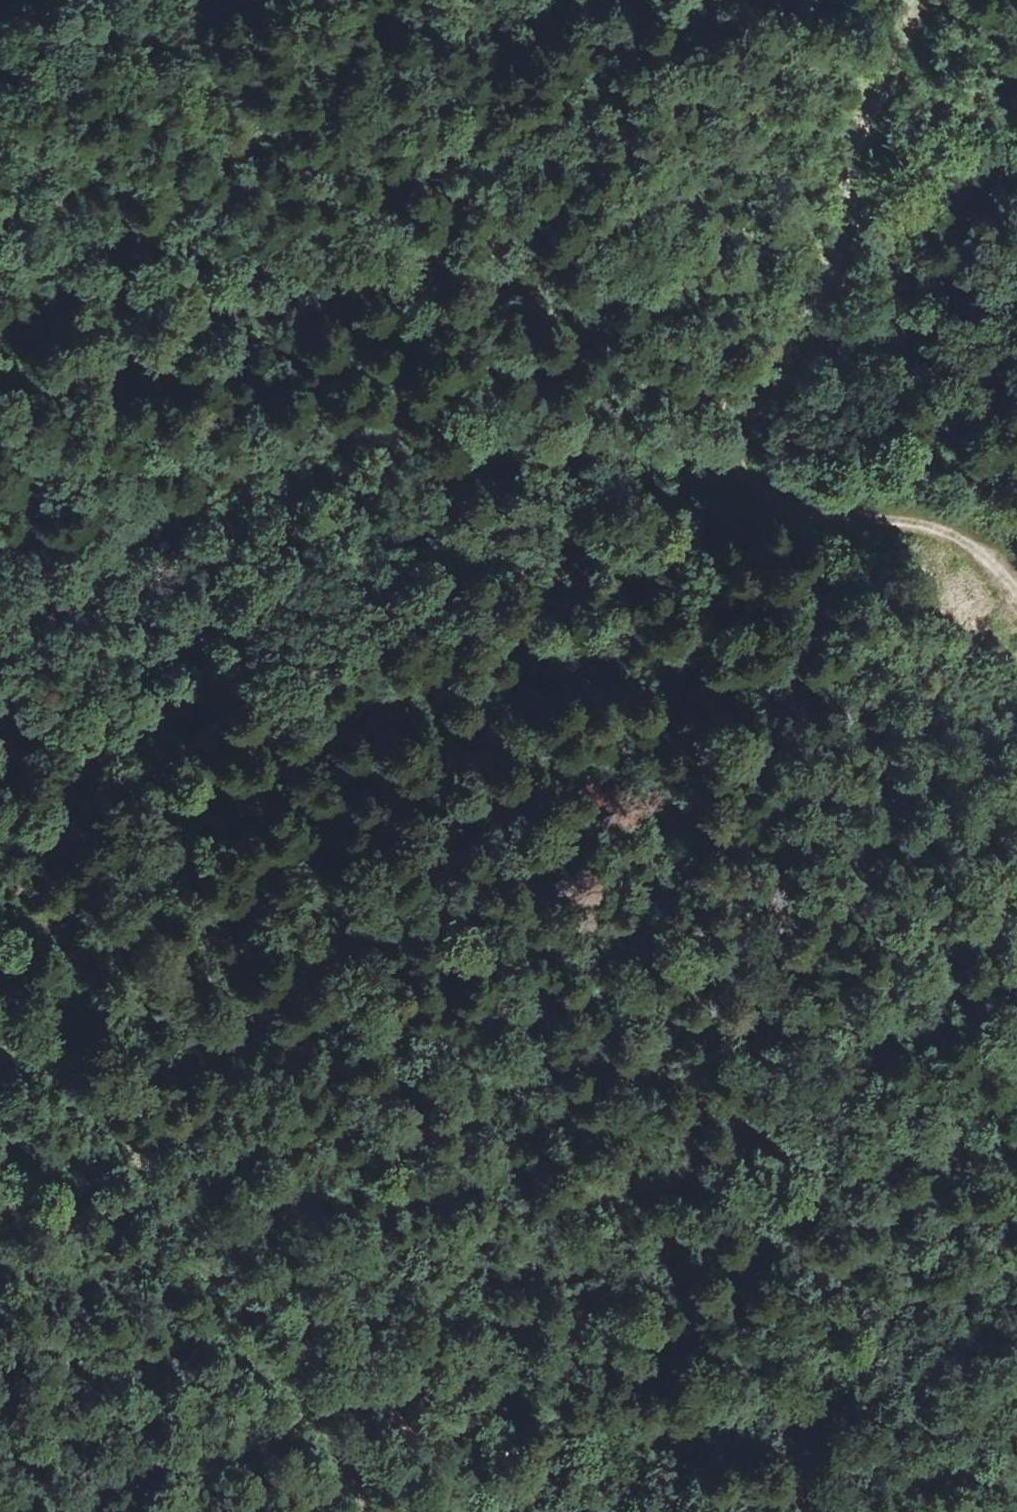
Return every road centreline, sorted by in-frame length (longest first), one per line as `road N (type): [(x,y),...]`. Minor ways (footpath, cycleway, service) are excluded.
road 1 (track): [(918,0),(913,38),(847,163),(845,234),(822,295),(738,426),(745,472),(767,501),(927,524),(1016,605)]
road 2 (track): [(355,1511),(207,1267),(23,1054),(0,1043)]

